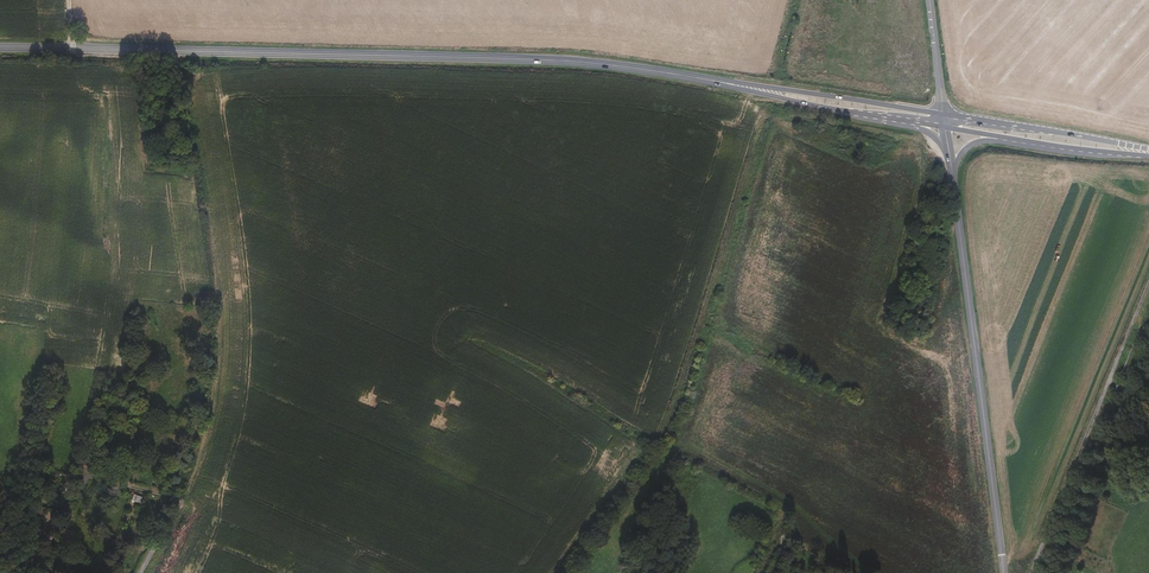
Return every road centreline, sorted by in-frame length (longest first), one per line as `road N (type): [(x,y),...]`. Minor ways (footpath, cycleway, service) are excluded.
road 1 (tertiary): [(690,77),(527,59),(0,48)]
road 2 (tertiary): [(951,169),(1004,572)]
road 3 (tertiary): [(944,114),(690,77)]
road 4 (tertiary): [(1148,149),(944,114)]
road 5 (tertiary): [(690,77),(843,111)]
road 6 (track): [(143,572),(207,434)]
road 7 (tertiary): [(1008,139),(1148,156)]
road 8 (tertiary): [(843,111),(926,131),(951,169)]

